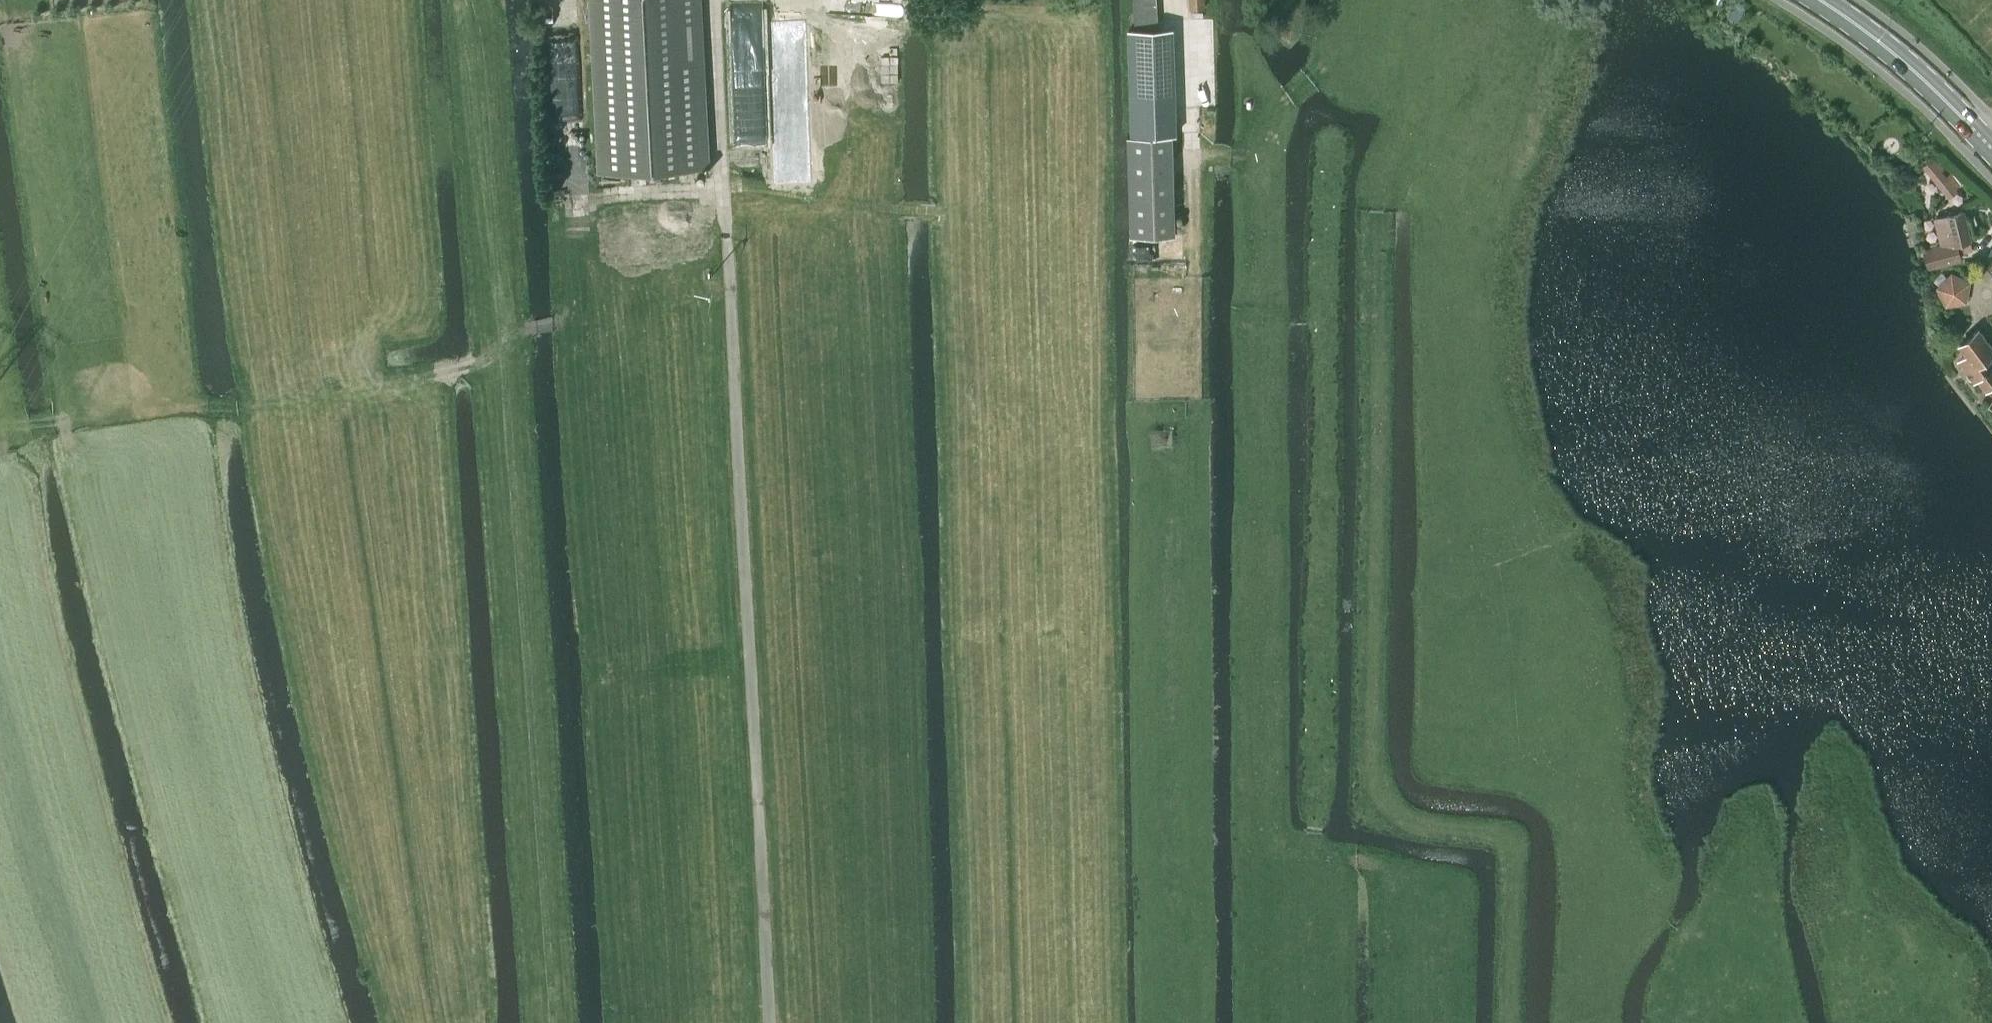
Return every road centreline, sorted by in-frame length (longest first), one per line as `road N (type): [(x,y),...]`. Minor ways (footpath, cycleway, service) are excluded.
road 1 (track): [(770,1022),(714,0)]
road 2 (track): [(1372,756),(1377,227),(1404,145),(1425,0)]
road 3 (primary): [(1820,0),(1895,53),(1991,150)]

